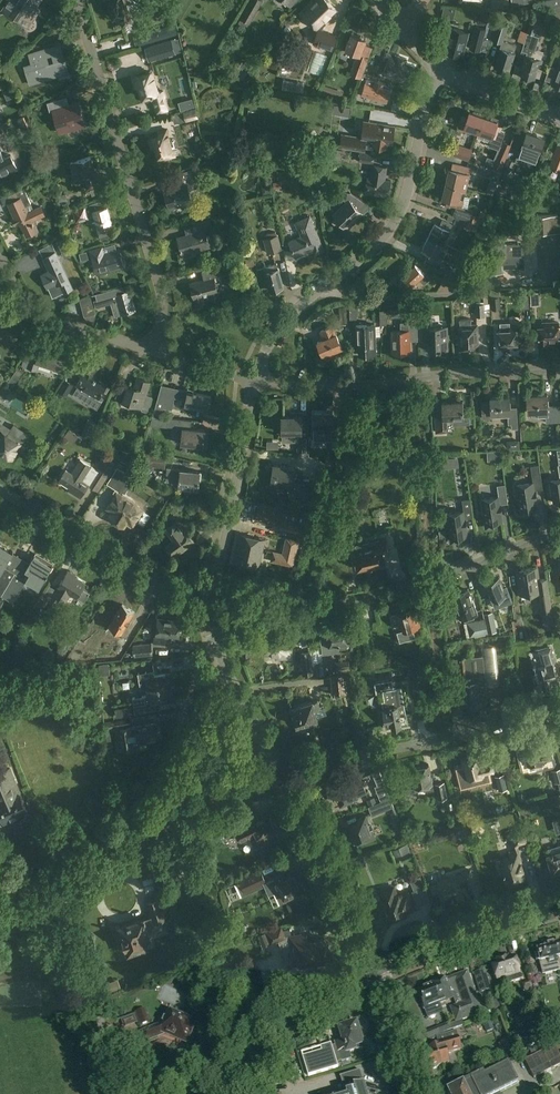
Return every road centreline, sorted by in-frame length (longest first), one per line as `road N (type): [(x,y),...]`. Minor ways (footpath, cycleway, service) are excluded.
road 1 (residential): [(255,380),(265,351),(298,311),(387,237),(411,185),(440,68)]
road 2 (residential): [(161,354),(162,288),(75,0)]
road 3 (residential): [(206,622),(357,605),(559,535)]
road 4 (residential): [(255,380),(371,384),(559,369)]
road 5 (residential): [(286,772),(559,707)]
road 6 (residential): [(206,622),(255,380)]
road 7 (residential): [(206,622),(0,487)]
road 8 (residential): [(377,973),(326,845),(286,772)]
road 9 (secondary): [(377,973),(198,1093)]
road 10 (residential): [(161,354),(20,308),(0,265)]
road 11 (residential): [(60,910),(129,1093)]
road 12 (secondary): [(559,905),(377,973)]
road 13 (residential): [(286,772),(206,622)]
road 14 (residential): [(286,772),(141,822)]
road 15 (residential): [(559,117),(440,68)]
road 16 (residential): [(188,709),(174,747),(139,798),(141,822)]
road 17 (residential): [(413,1093),(377,973)]
road 18 (residential): [(141,822),(102,839),(60,910)]

